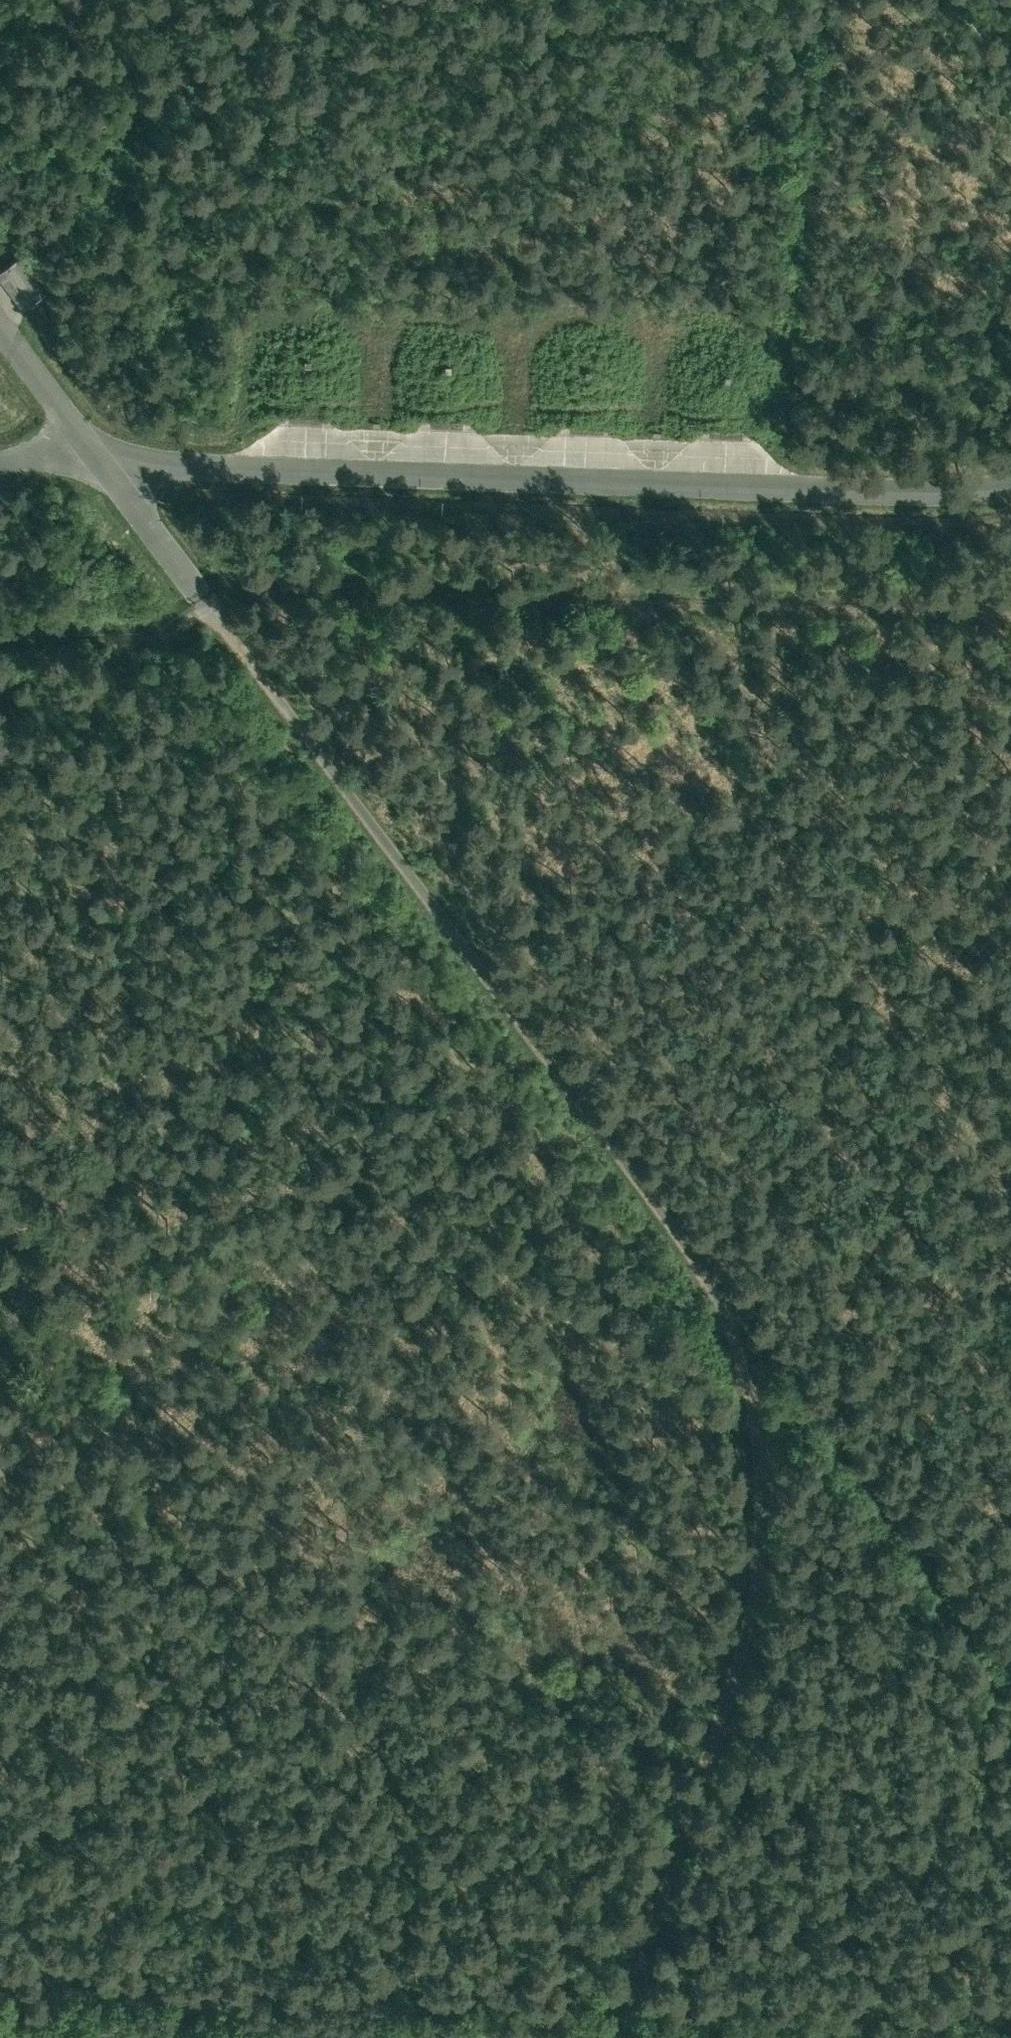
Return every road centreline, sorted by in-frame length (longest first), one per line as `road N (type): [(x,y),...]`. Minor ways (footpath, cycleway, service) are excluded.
road 1 (track): [(1010,634),(215,608),(163,644),(0,648)]

